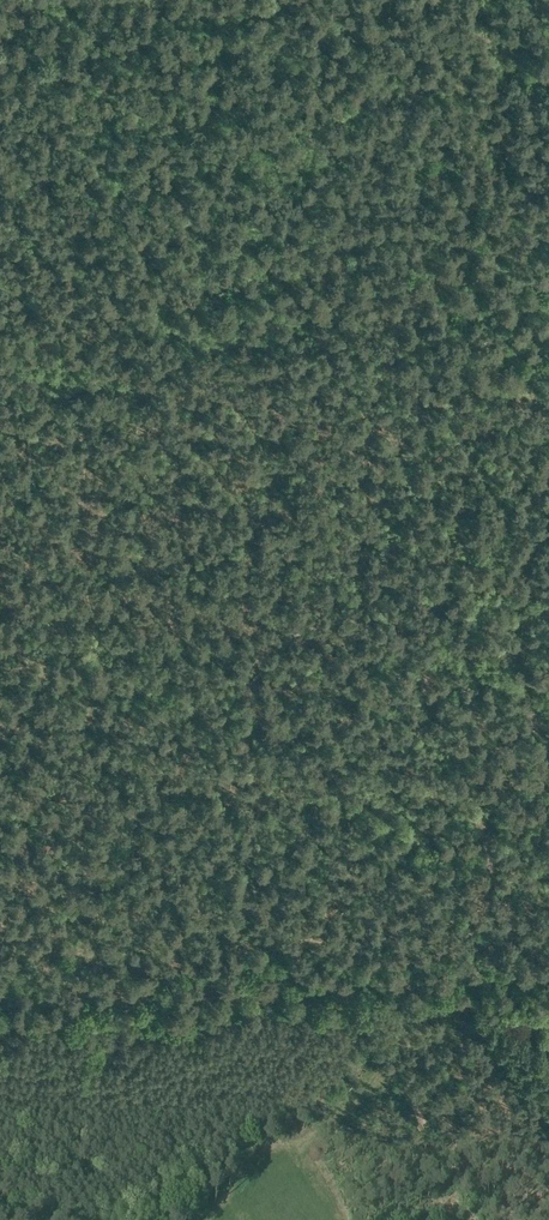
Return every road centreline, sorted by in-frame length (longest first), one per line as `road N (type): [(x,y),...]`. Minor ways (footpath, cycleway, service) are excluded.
road 1 (track): [(548,970),(0,996)]
road 2 (track): [(348,987),(501,1219)]
road 3 (track): [(452,974),(548,1081)]

